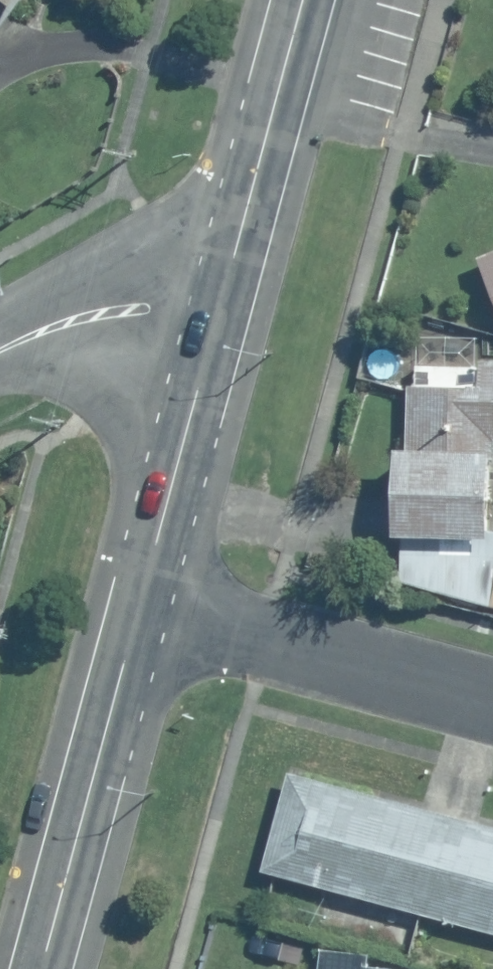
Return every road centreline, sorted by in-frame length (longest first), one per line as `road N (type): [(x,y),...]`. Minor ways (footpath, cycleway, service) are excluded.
road 1 (secondary): [(138,605),(40,968)]
road 2 (residential): [(138,605),(492,701)]
road 3 (secondary): [(303,0),(213,329)]
road 4 (secondary): [(213,329),(138,605)]
road 5 (residential): [(0,350),(55,325),(113,312),(213,329)]

